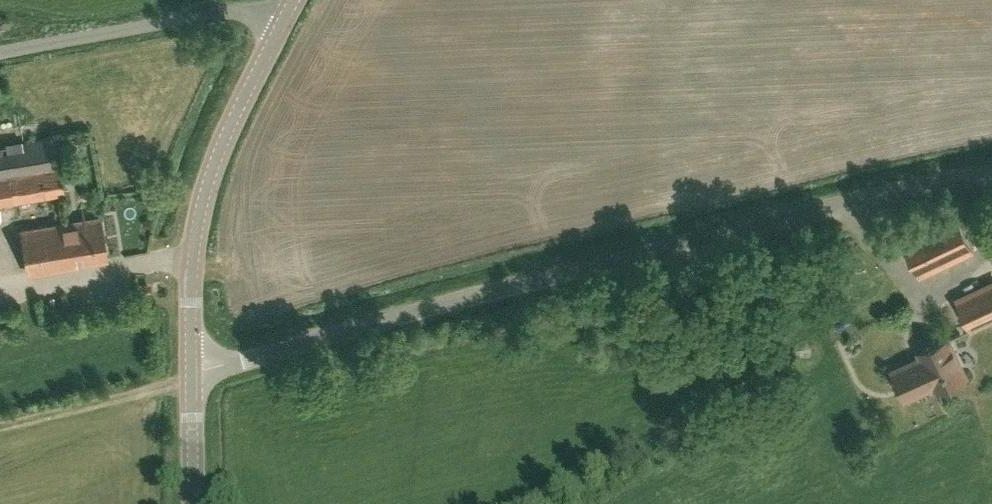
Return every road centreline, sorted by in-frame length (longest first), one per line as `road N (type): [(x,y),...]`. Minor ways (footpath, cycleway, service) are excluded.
road 1 (unclassified): [(192,375),(991,175)]
road 2 (tertiary): [(192,375),(192,272),(214,167),(288,11)]
road 3 (unclassified): [(0,54),(245,9),(288,11)]
road 4 (tertiary): [(193,503),(192,375)]

